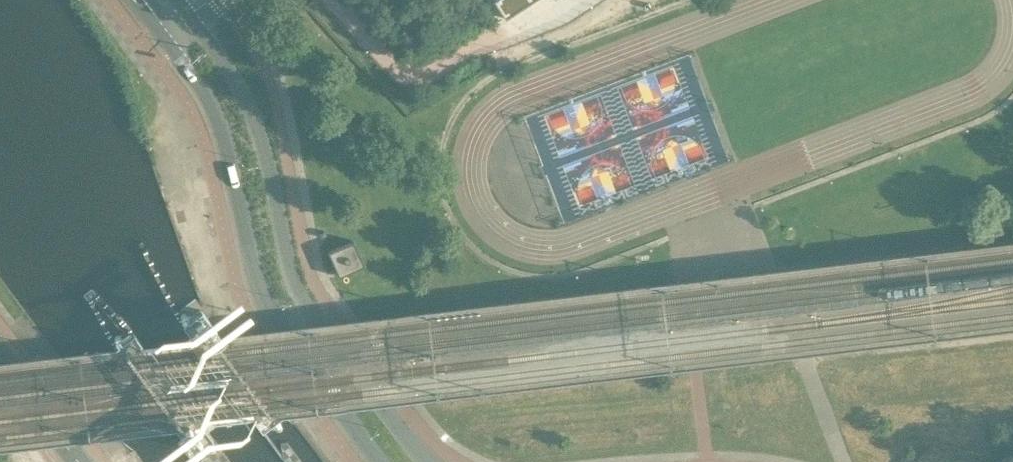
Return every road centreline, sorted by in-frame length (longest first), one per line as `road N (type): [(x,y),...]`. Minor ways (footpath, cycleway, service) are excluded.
road 1 (tertiary): [(428,461),(308,306),(256,118),(189,15)]
road 2 (tertiary): [(161,37),(218,128),(254,283),(381,461)]
road 3 (unclassified): [(339,0),(405,75),(424,77),(551,0)]
road 4 (tertiary): [(82,461),(0,351)]

